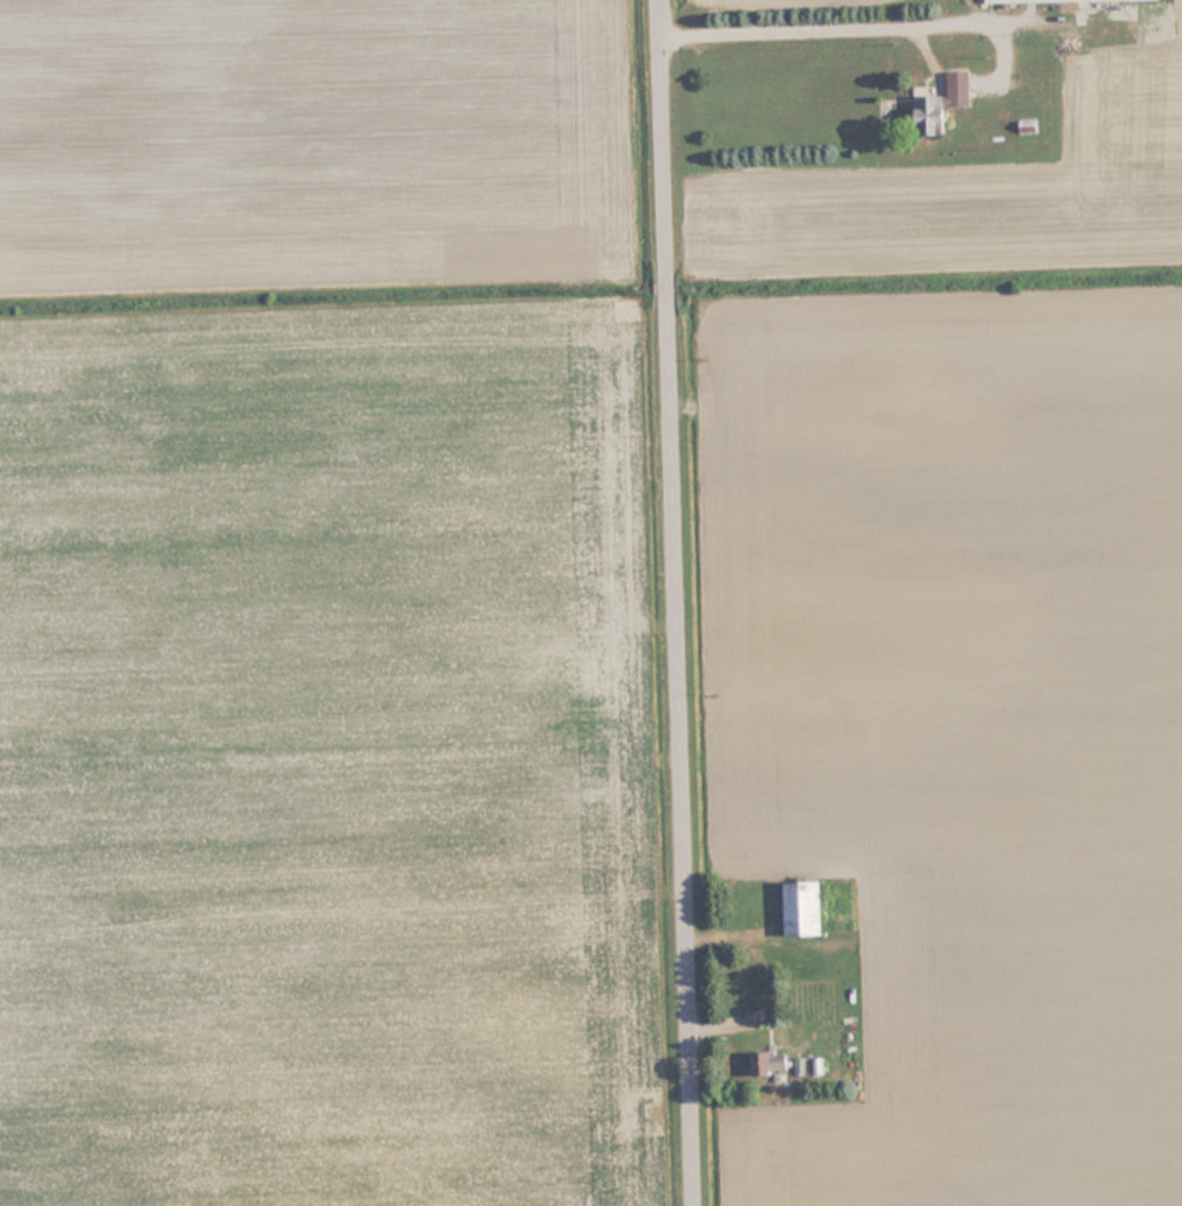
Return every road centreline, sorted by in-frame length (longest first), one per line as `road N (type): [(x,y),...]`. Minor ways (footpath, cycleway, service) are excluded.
road 1 (residential): [(705,1205),(665,0)]

